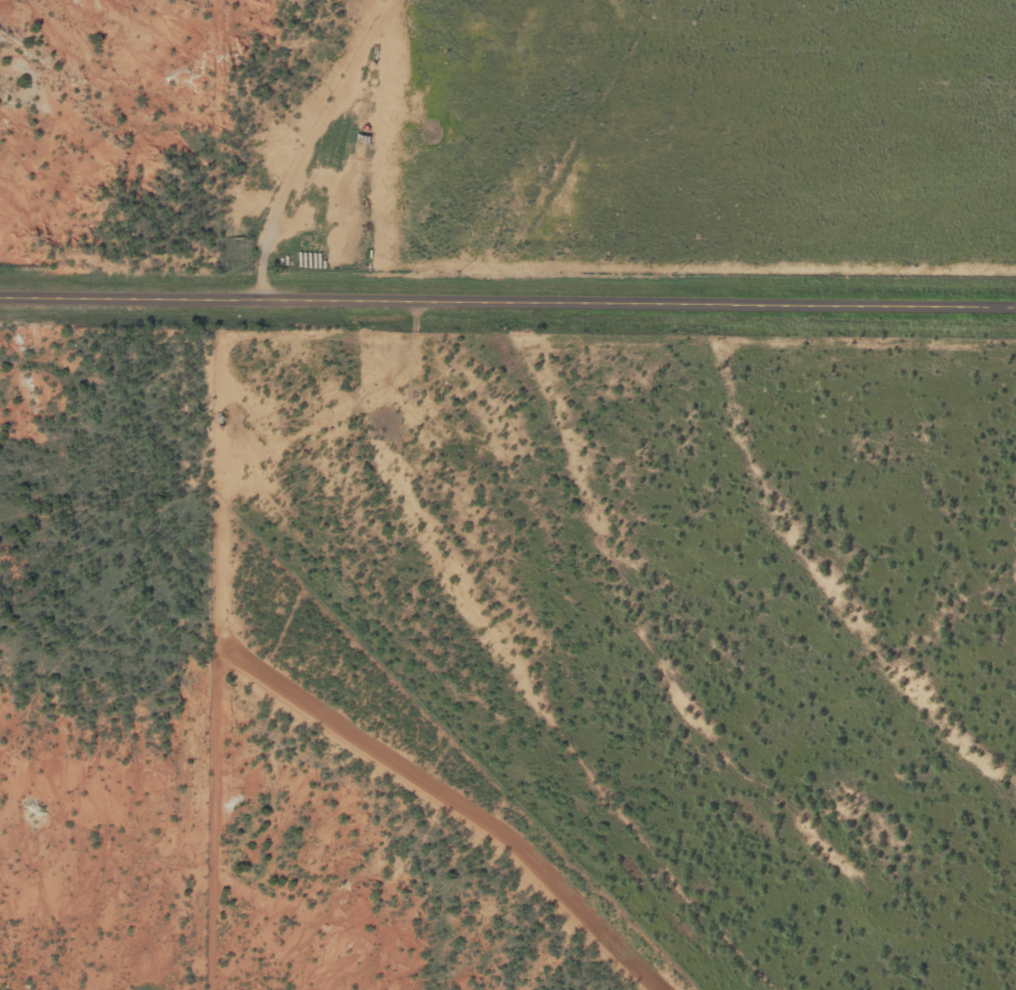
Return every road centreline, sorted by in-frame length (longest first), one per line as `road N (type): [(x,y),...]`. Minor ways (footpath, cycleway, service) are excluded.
road 1 (secondary): [(1015,308),(0,296)]

